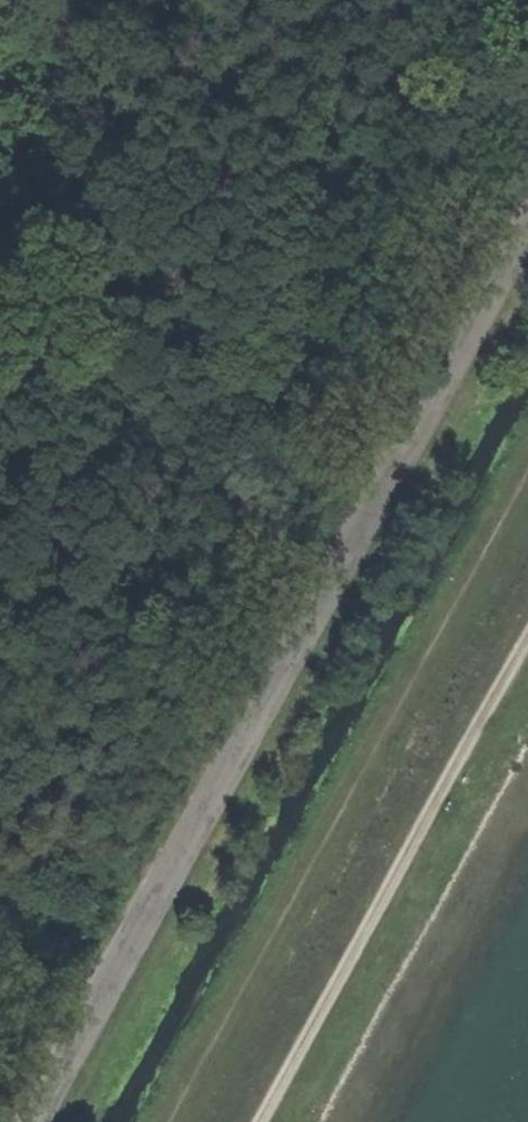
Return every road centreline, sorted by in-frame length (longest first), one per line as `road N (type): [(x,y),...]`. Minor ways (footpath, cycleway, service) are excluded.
road 1 (track): [(527,495),(180,1121)]
road 2 (track): [(527,638),(262,1121)]

